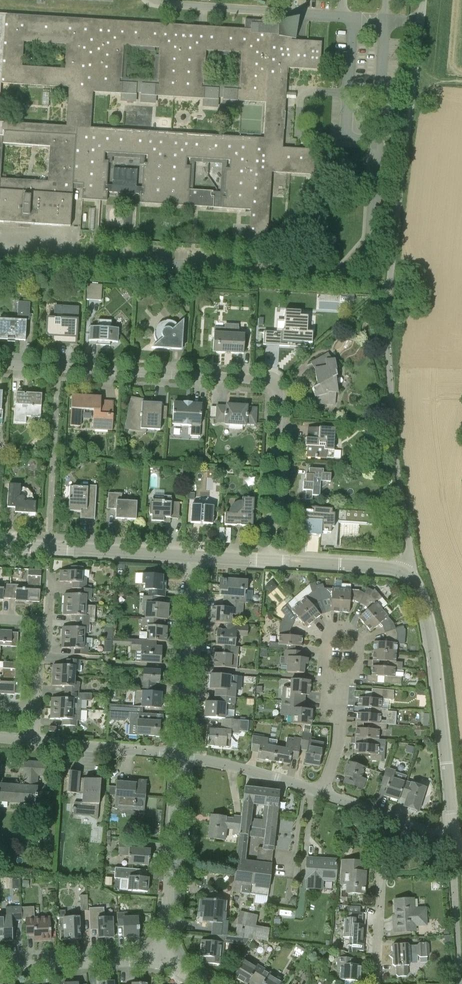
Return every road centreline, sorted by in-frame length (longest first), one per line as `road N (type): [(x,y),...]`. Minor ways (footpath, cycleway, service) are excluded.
road 1 (residential): [(270,560),(278,396),(268,381),(0,366)]
road 2 (tertiary): [(452,844),(434,649),(415,583),(395,568),(270,560)]
road 3 (residential): [(162,960),(178,755)]
road 4 (residential): [(178,755),(191,556)]
road 5 (tertiary): [(191,556),(0,545)]
road 6 (residential): [(162,960),(0,966)]
road 7 (residential): [(323,793),(178,755)]
road 8 (residential): [(178,755),(35,741)]
road 9 (residential): [(460,983),(452,844)]
road 10 (residential): [(452,844),(323,793)]

